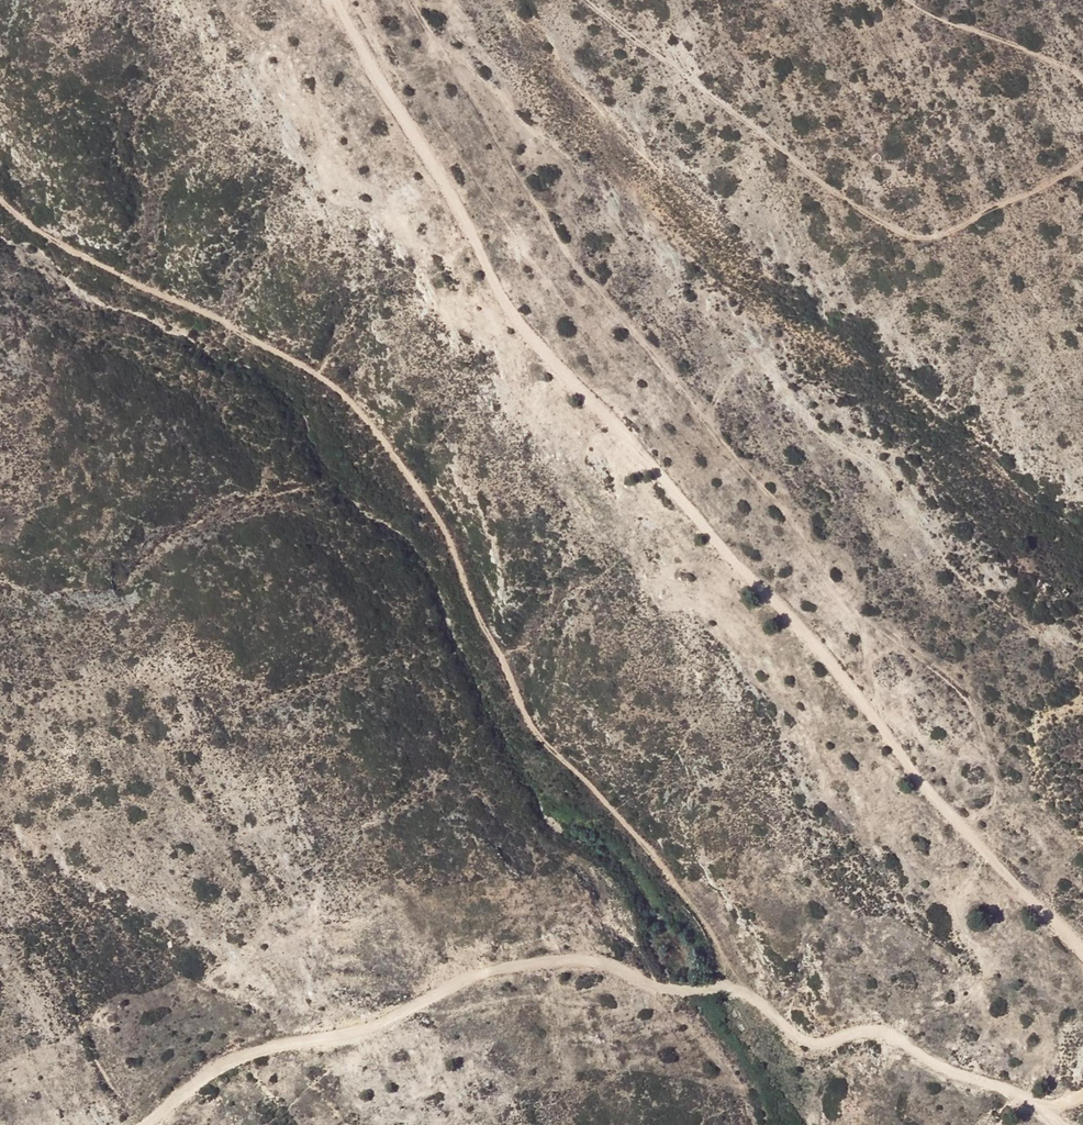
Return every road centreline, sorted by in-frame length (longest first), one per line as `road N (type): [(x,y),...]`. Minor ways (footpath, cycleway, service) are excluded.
road 1 (track): [(1082,952),(887,743),(828,659),(704,539),(502,301),(345,0)]
road 2 (track): [(0,195),(133,281),(317,373),(356,405),(441,519),(535,732),(602,792),(684,887),(734,986)]
road 3 (track): [(170,1124),(234,1057),(396,1033),(465,985),(552,968),(675,993),(734,986),(811,1044),(866,1030),(1028,1102),(1046,1124)]
road 4 (track): [(887,743),(862,613),(588,284),(513,175),(410,0)]
road 5 (track): [(604,0),(847,203),(915,233),(1033,184),(1082,151)]
road 6 (track): [(1082,79),(1065,64),(923,0)]

